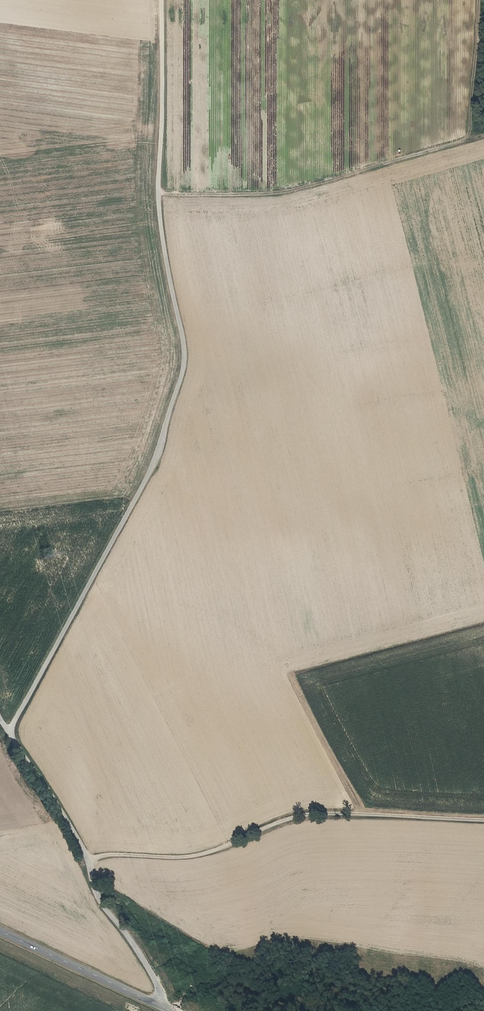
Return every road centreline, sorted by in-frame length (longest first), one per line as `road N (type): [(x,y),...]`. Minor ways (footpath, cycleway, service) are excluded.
road 1 (unclassified): [(159,1005),(160,989),(99,903),(89,861),(12,733),(148,477),(182,377),(184,342),(159,195),(162,0)]
road 2 (track): [(89,861),(196,857),(304,816),(483,820)]
road 3 (track): [(159,195),(283,193),(482,137)]
road 4 (tertiary): [(0,931),(159,1005)]

